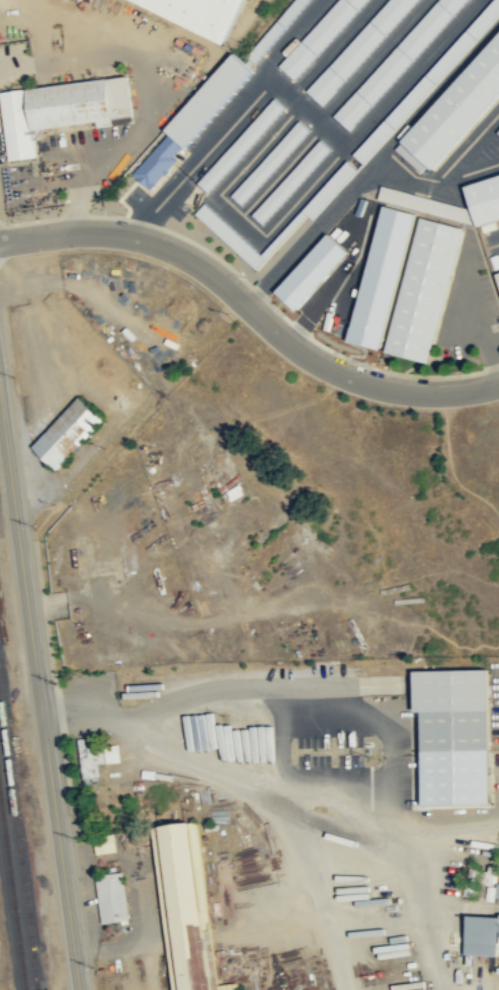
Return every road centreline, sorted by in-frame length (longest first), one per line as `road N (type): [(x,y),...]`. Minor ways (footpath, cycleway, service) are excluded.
road 1 (tertiary): [(0,393),(80,989)]
road 2 (residential): [(0,241),(74,234),(151,242),(214,273),(345,372),(417,393),(498,390)]

